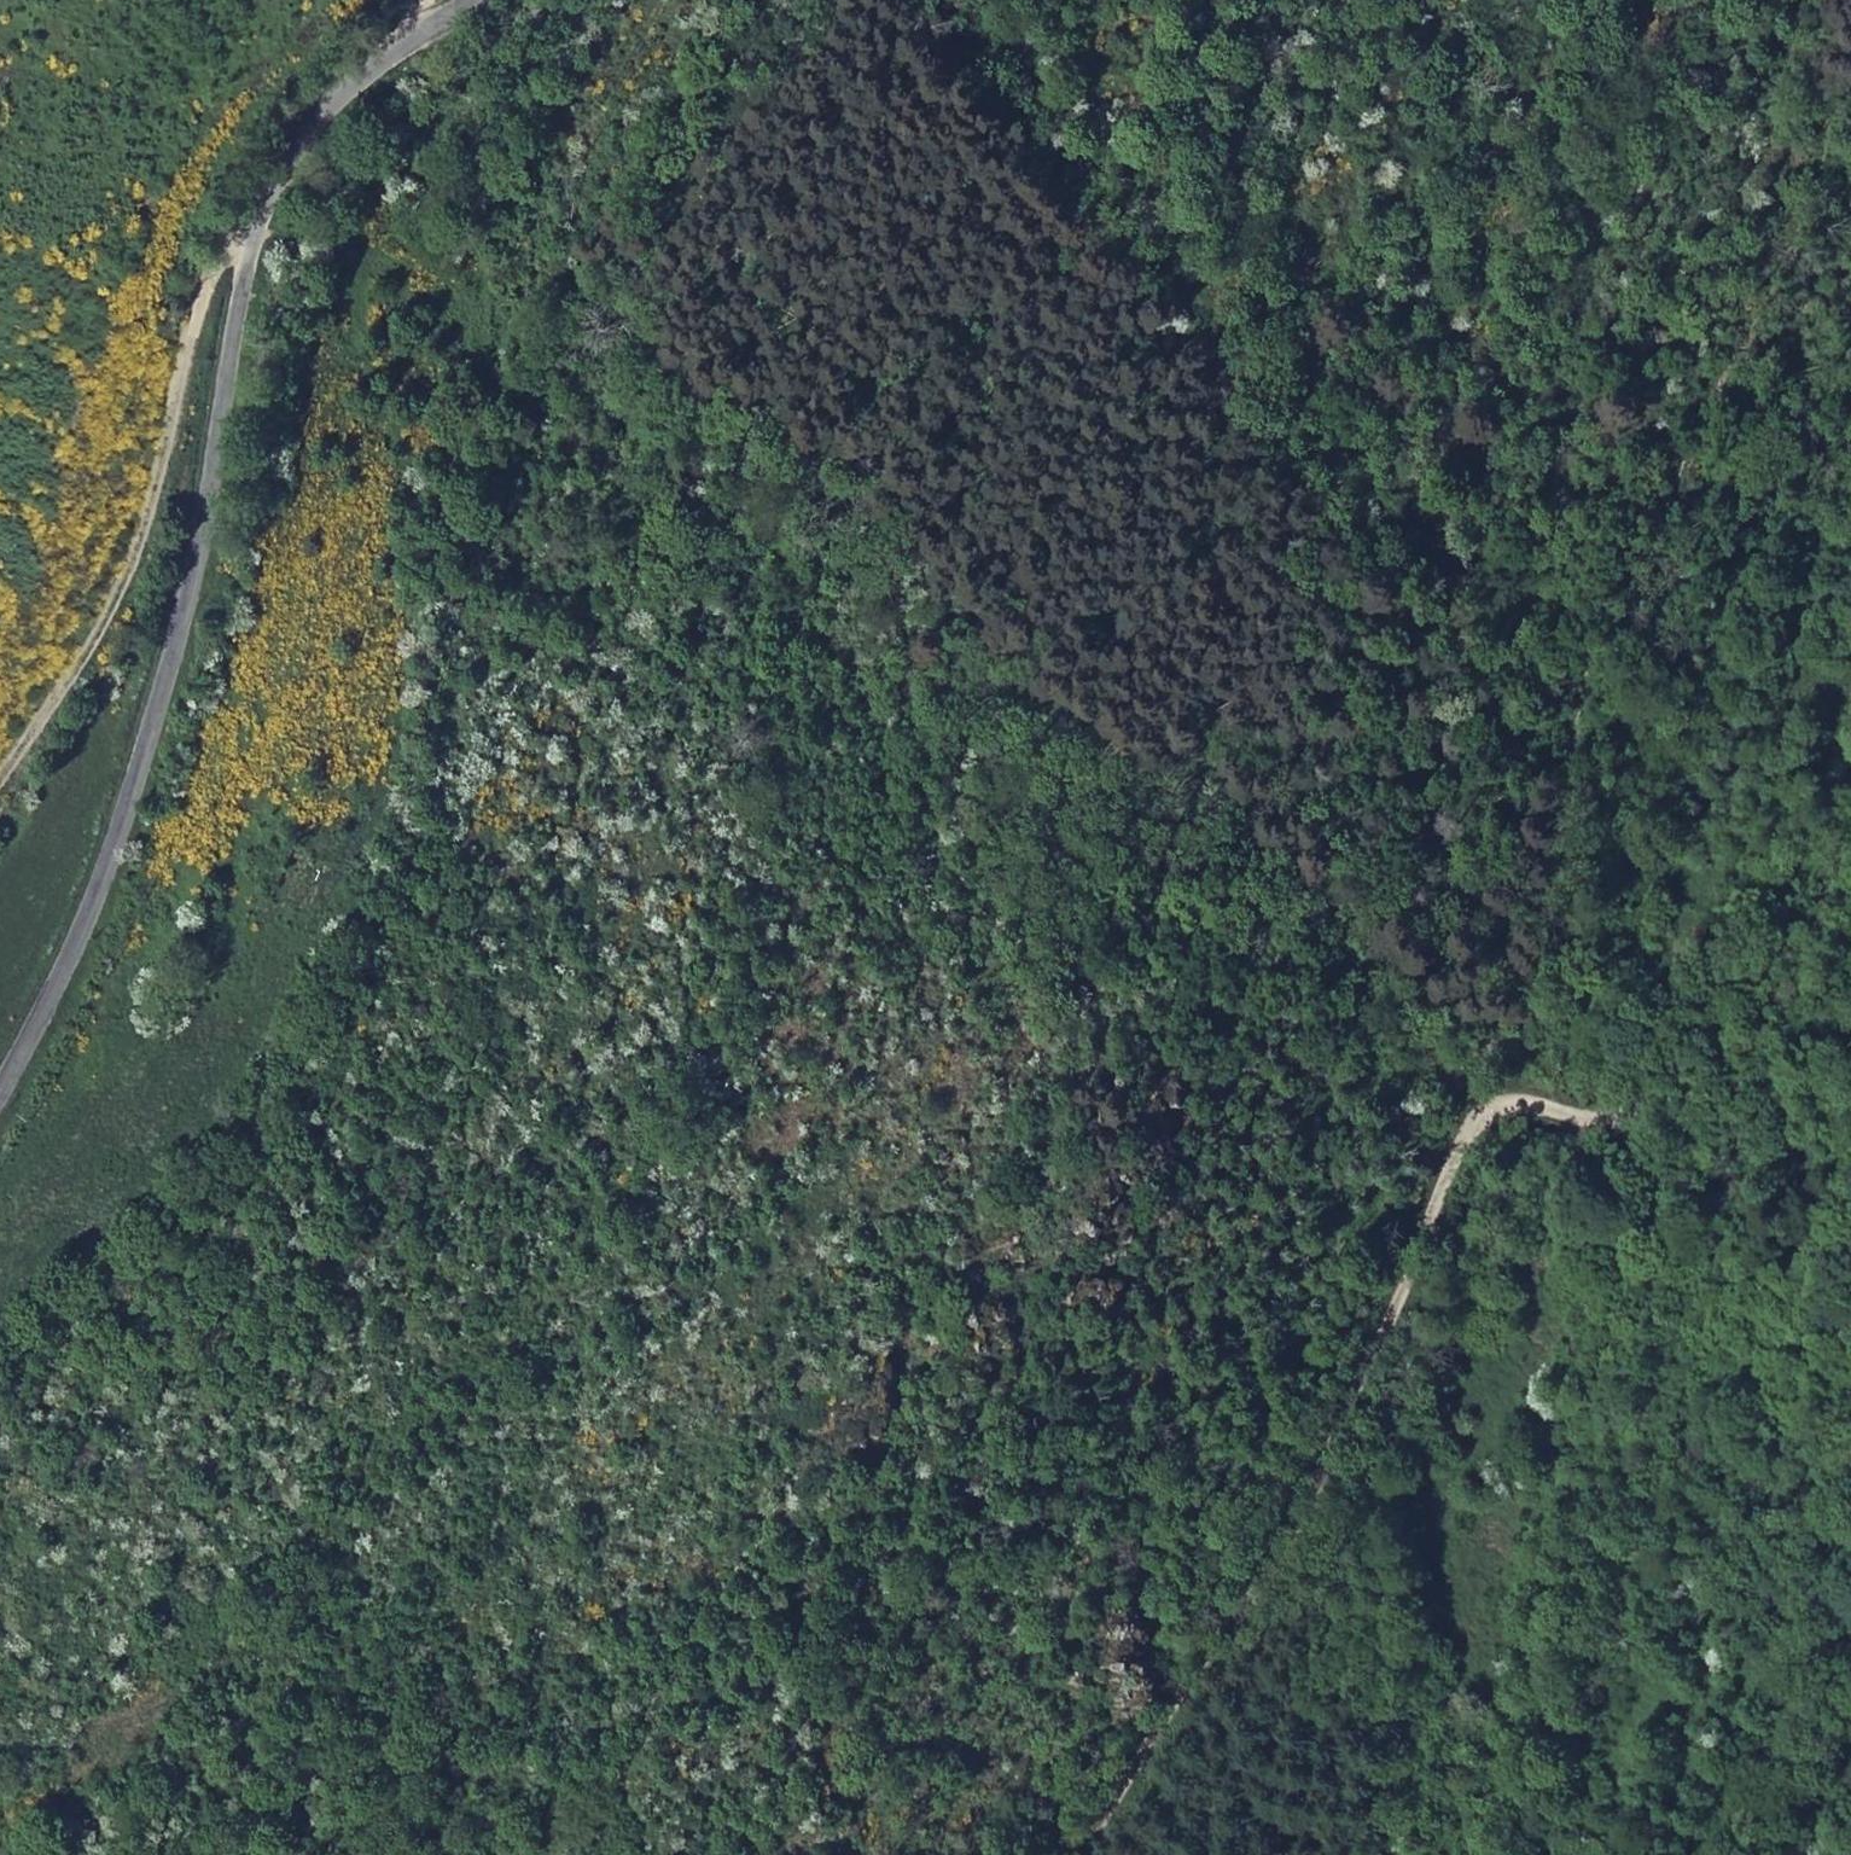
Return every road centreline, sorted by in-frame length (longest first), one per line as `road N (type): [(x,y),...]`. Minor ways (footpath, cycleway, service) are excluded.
road 1 (track): [(1070,1854),(1479,1120),(1555,1114),(1802,1021),(1850,954)]
road 2 (secondary): [(475,0),(339,97),(304,134),(268,207),(249,268),(189,587),(117,840),(79,938),(0,1089)]
road 3 (track): [(254,252),(225,260),(177,339),(0,710)]

